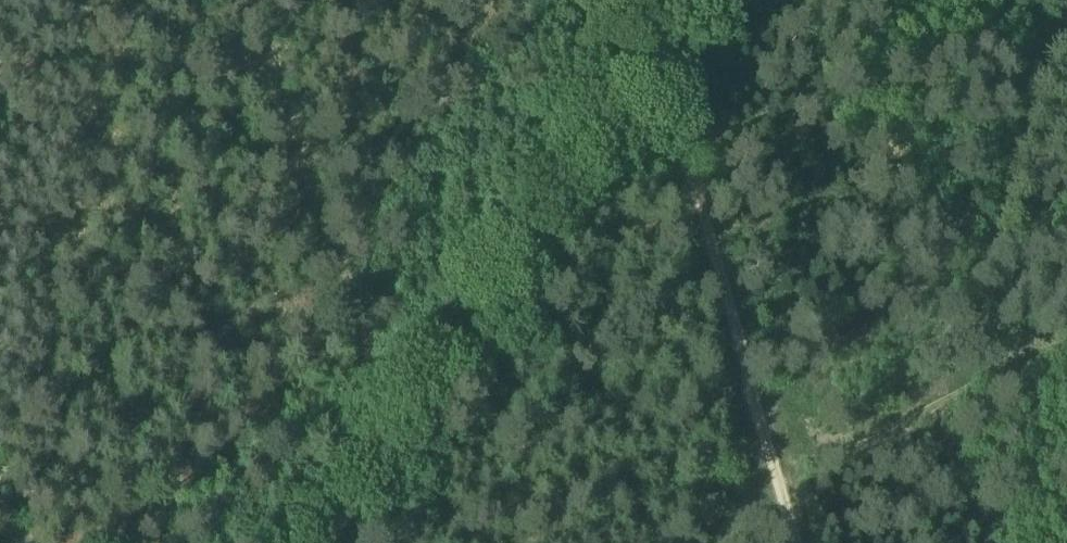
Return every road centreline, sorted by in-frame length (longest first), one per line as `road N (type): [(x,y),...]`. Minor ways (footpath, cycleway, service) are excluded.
road 1 (track): [(300,542),(451,341),(642,46)]
road 2 (track): [(779,542),(642,46)]

